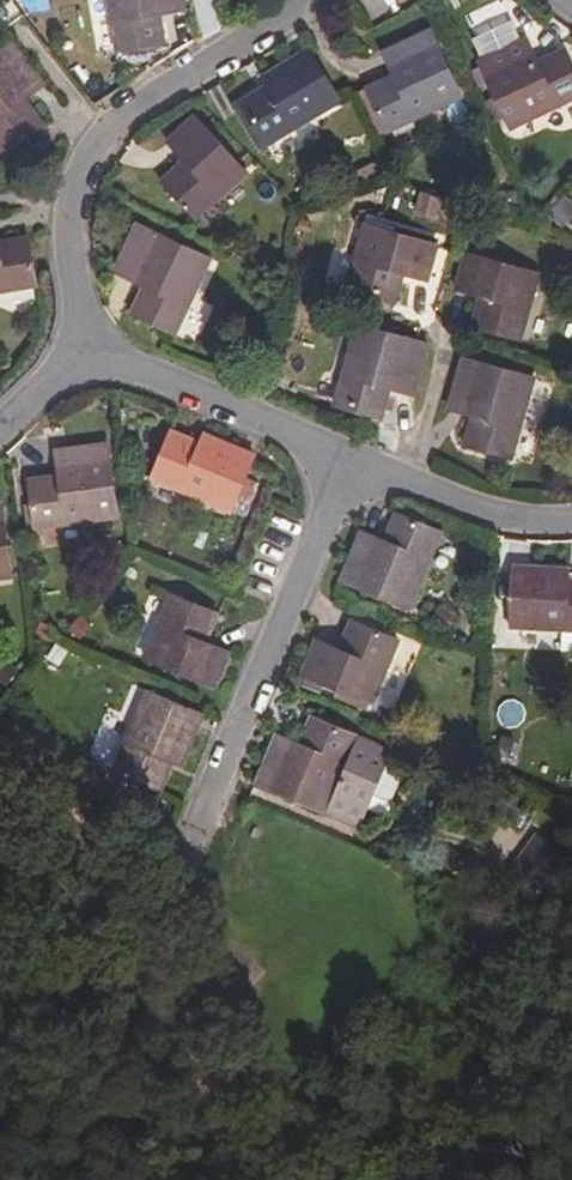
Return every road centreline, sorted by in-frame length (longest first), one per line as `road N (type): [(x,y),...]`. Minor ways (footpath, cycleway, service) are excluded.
road 1 (residential): [(79,355),(59,283),(58,220),(73,169),(103,127),(325,0)]
road 2 (residential): [(339,470),(199,824)]
road 3 (residential): [(339,470),(79,355)]
road 4 (residential): [(571,530),(475,524),(339,470)]

